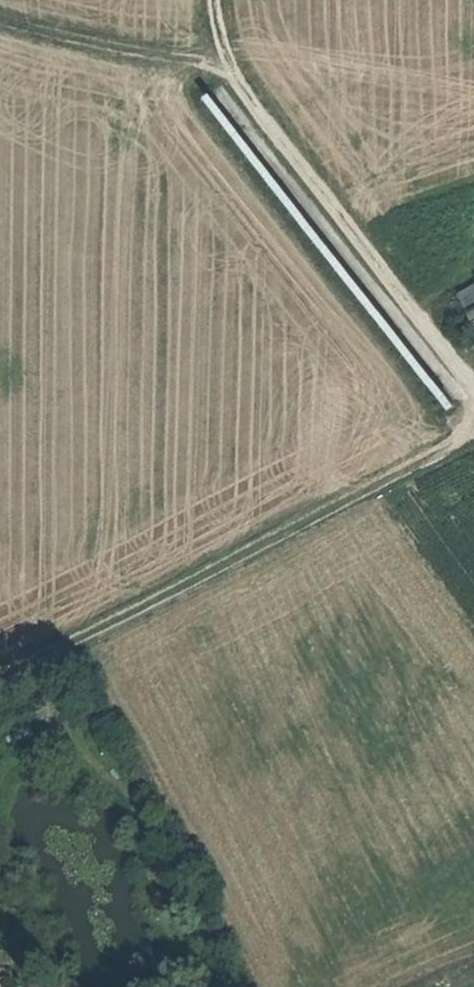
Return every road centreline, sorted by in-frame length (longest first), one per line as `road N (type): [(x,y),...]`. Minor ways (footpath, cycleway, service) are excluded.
road 1 (track): [(0,685),(473,435)]
road 2 (track): [(473,392),(227,70),(213,0)]
road 3 (track): [(0,11),(227,70)]

